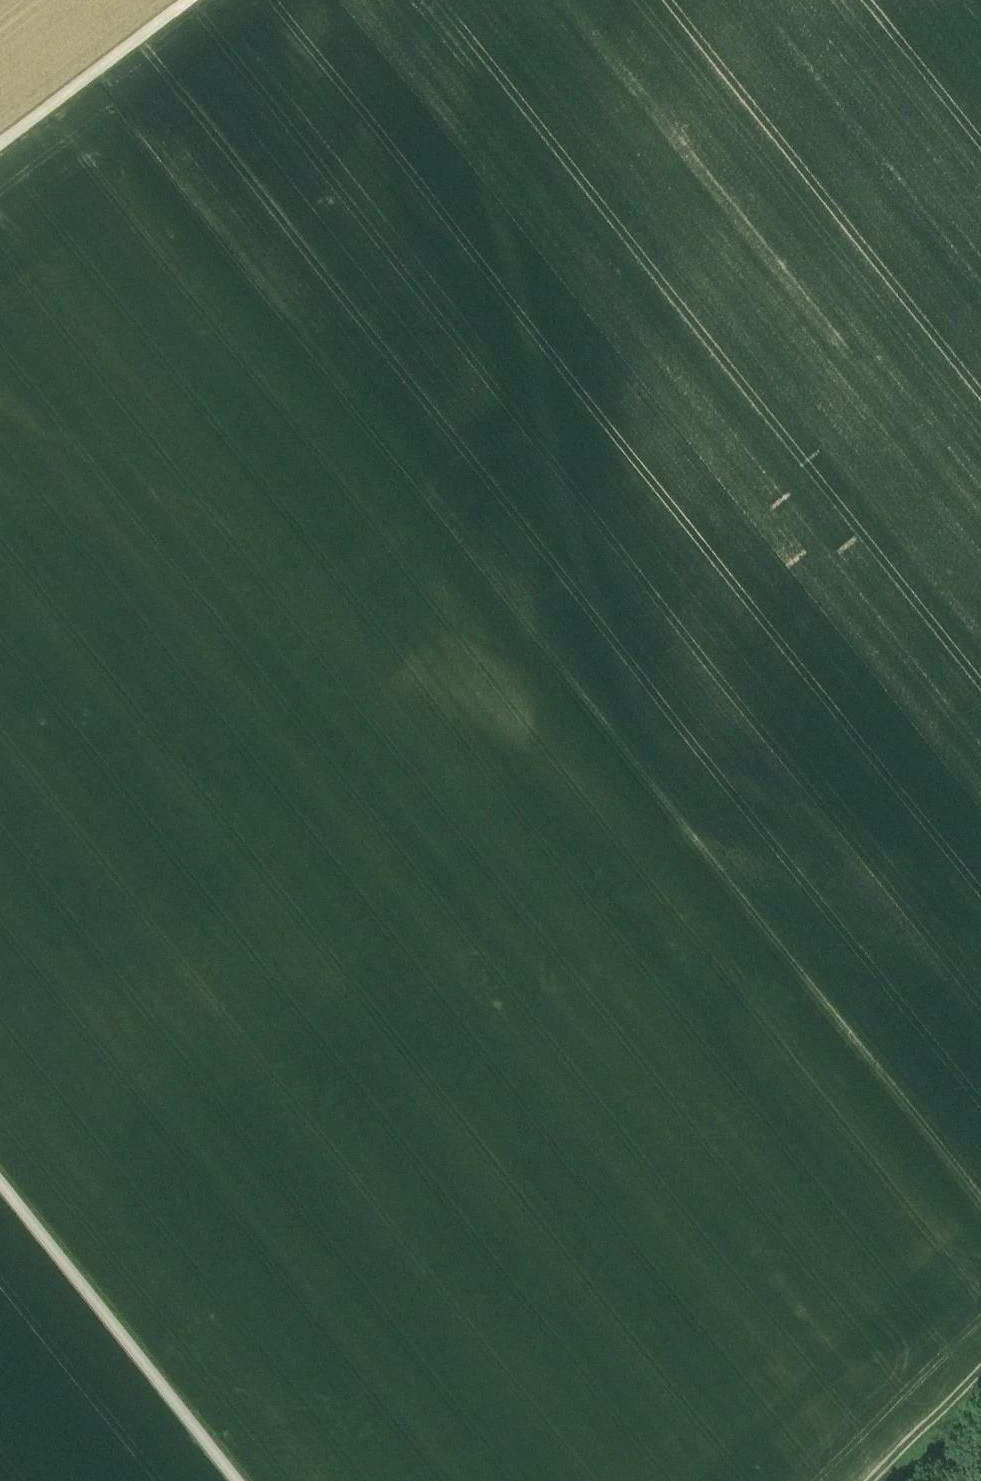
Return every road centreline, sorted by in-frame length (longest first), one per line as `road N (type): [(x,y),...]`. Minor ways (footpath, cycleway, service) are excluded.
road 1 (track): [(240,1480),(0,1179)]
road 2 (track): [(0,146),(191,0)]
road 3 (track): [(881,1480),(980,1387)]

